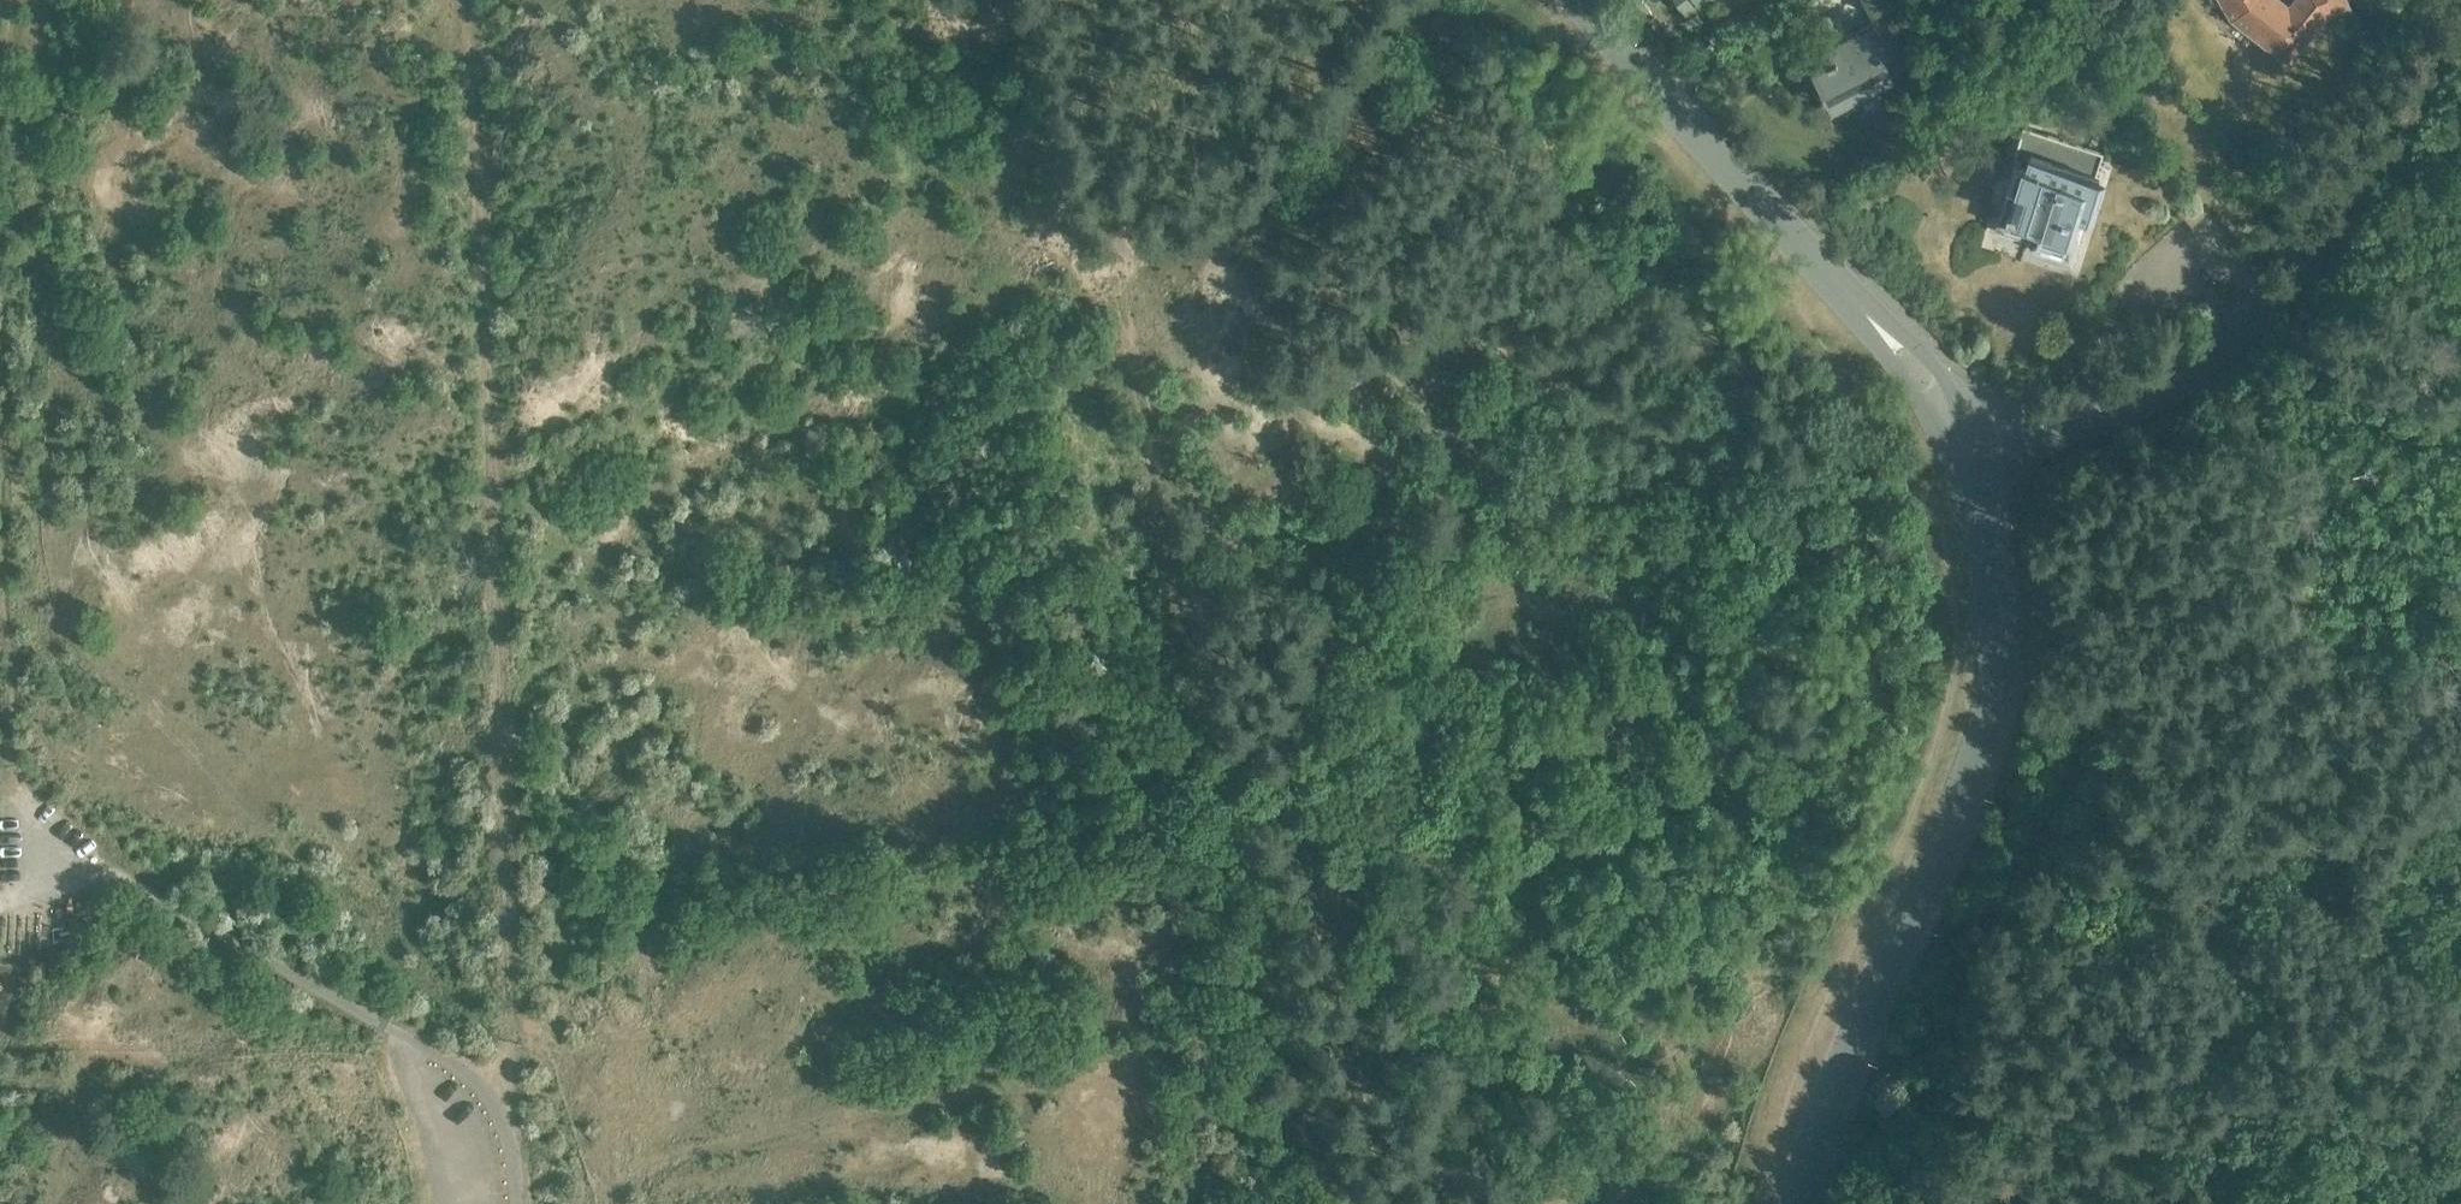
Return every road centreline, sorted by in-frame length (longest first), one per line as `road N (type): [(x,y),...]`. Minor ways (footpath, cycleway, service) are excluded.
road 1 (unclassified): [(1805,1203),(1844,1066),(1951,810),(1990,681),(1993,642),(1963,455)]
road 2 (residential): [(1963,455),(2136,395),(2276,286),(2460,14)]
road 3 (residential): [(1963,455),(1891,342),(1573,0)]

